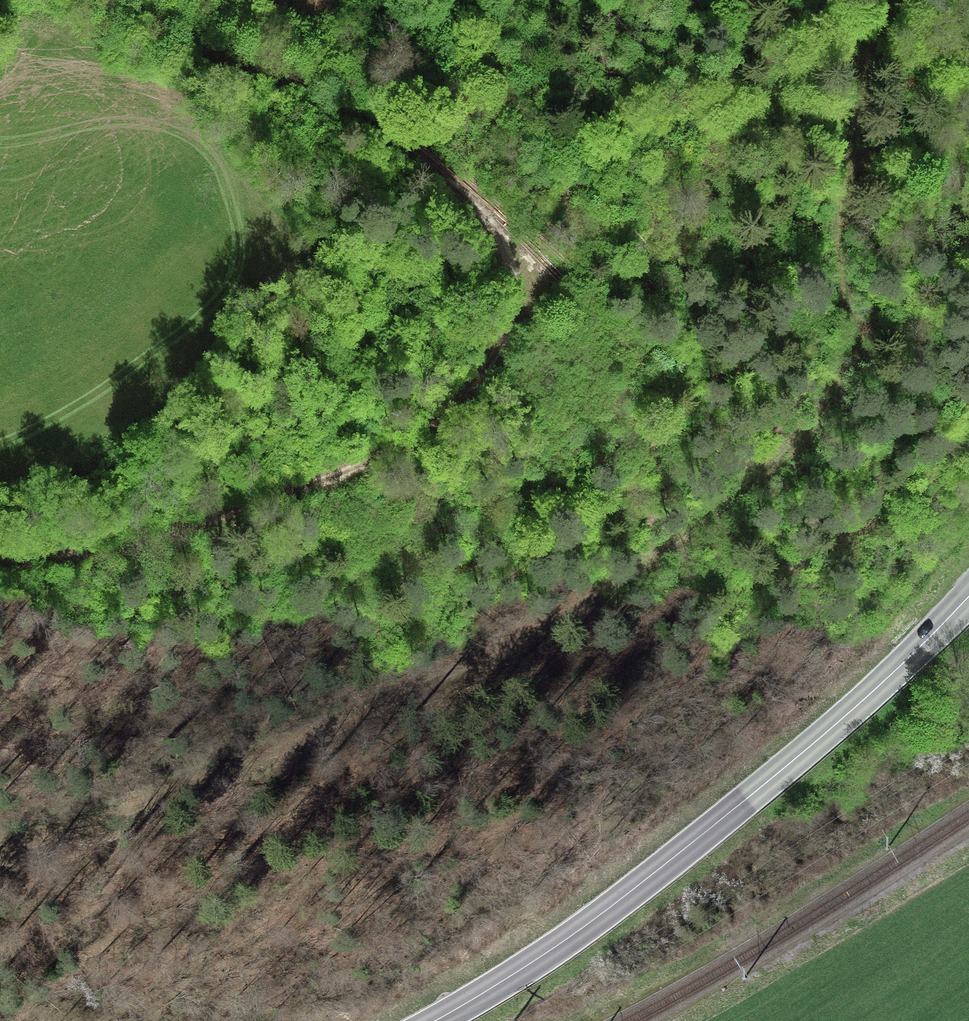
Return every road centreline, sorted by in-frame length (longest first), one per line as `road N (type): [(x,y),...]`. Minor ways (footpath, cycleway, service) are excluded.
road 1 (track): [(878,0),(852,106),(841,356),(817,425),(764,474),(562,621),(234,776),(0,848)]
road 2 (track): [(0,567),(31,569),(156,536),(345,471),(437,427),(486,376),(513,308),(504,250),(487,219),(405,144),(231,74),(121,15),(110,0)]
road 3 (primary): [(434,1020),(567,940),(788,769),(968,602)]

